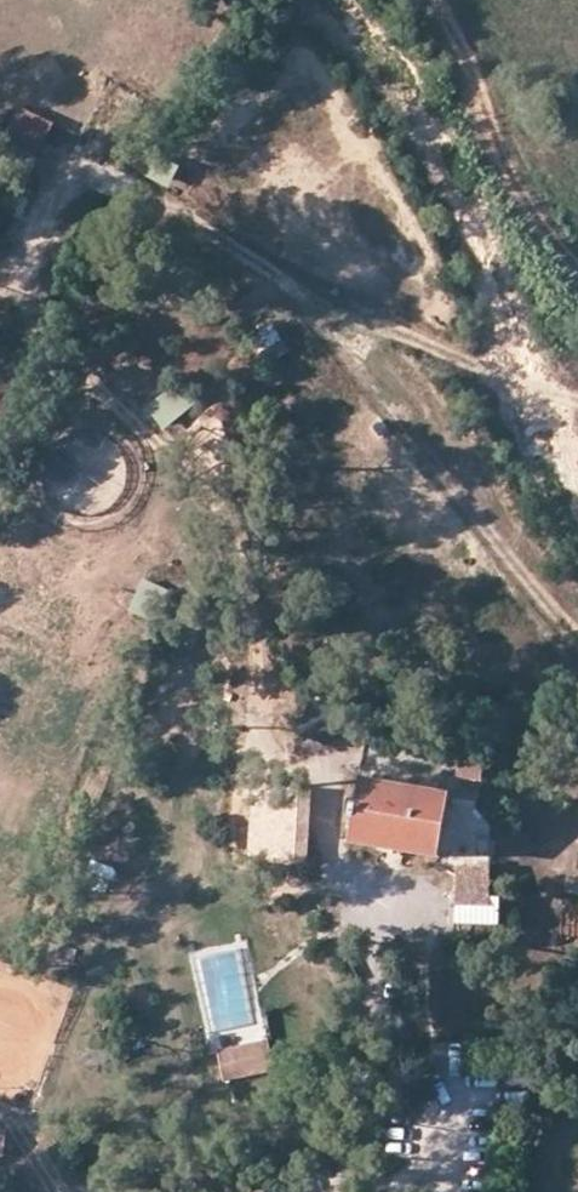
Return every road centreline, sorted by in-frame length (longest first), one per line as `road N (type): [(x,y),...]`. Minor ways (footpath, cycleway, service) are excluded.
road 1 (track): [(577,398),(276,270),(157,195),(79,161),(46,199),(0,299)]
road 2 (track): [(0,301),(75,356),(140,427),(160,482),(84,632),(0,857)]
road 3 (track): [(276,270),(577,640)]
road 4 (track): [(428,0),(496,108),(577,195)]

